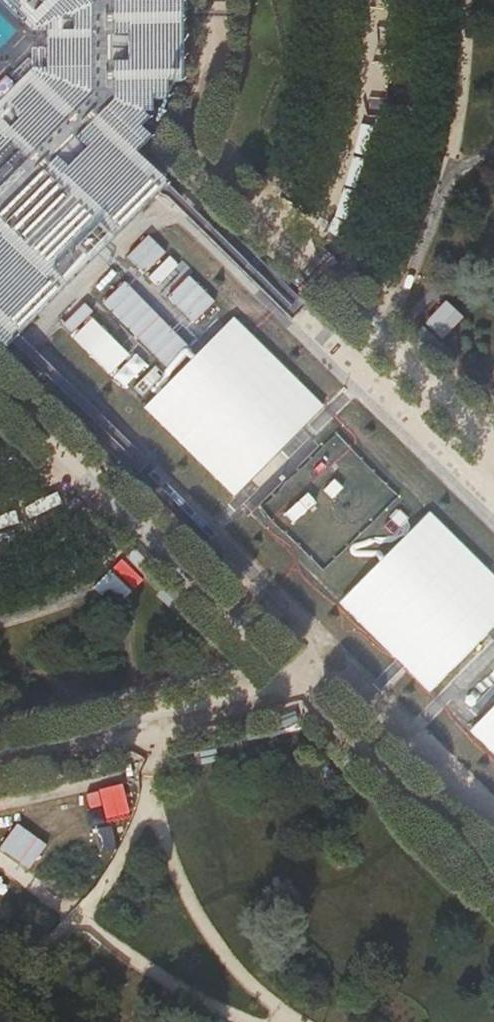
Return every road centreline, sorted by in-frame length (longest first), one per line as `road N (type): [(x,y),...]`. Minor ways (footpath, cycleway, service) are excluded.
road 1 (residential): [(0,185),(55,112),(101,0)]

